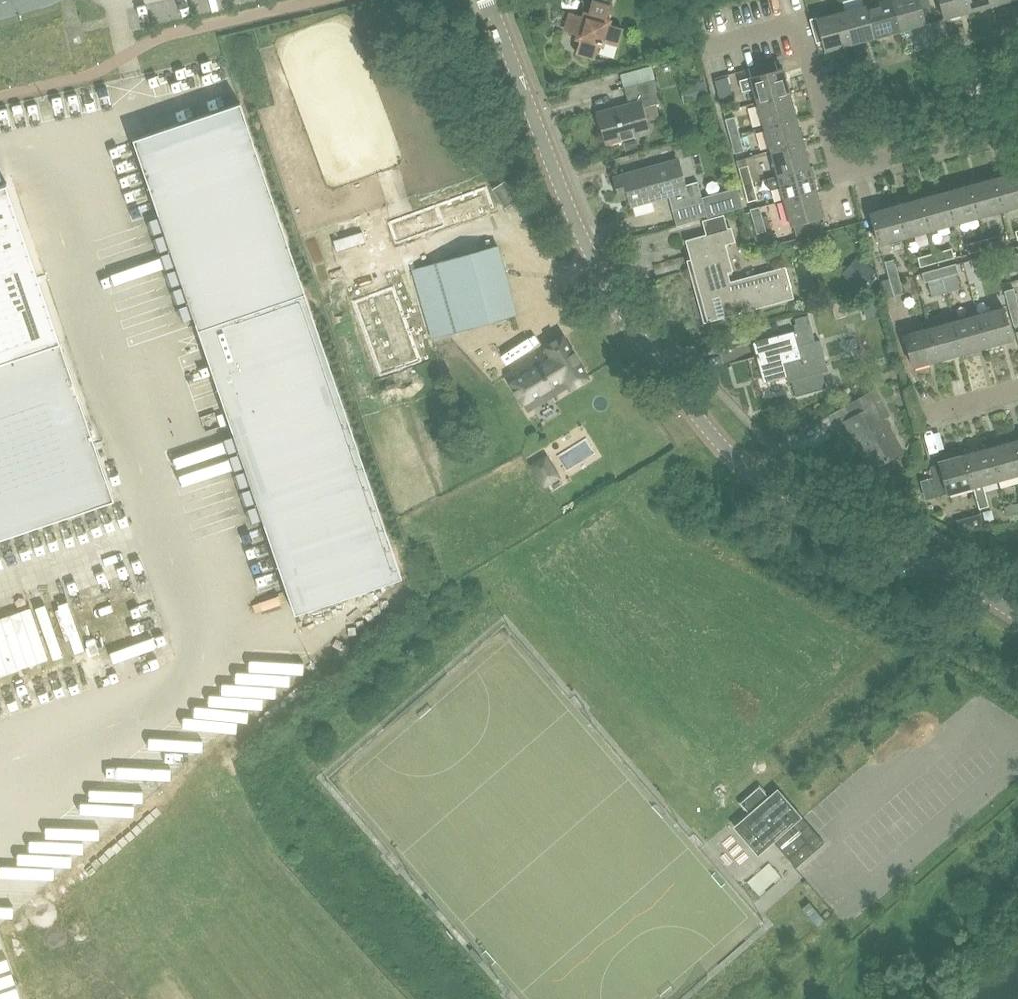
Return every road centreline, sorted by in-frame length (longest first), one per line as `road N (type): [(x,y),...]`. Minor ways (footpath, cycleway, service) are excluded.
road 1 (tertiary): [(1017,615),(777,488),(699,419),(594,260),(491,0)]
road 2 (residential): [(712,48),(801,22),(843,169),(1017,124)]

